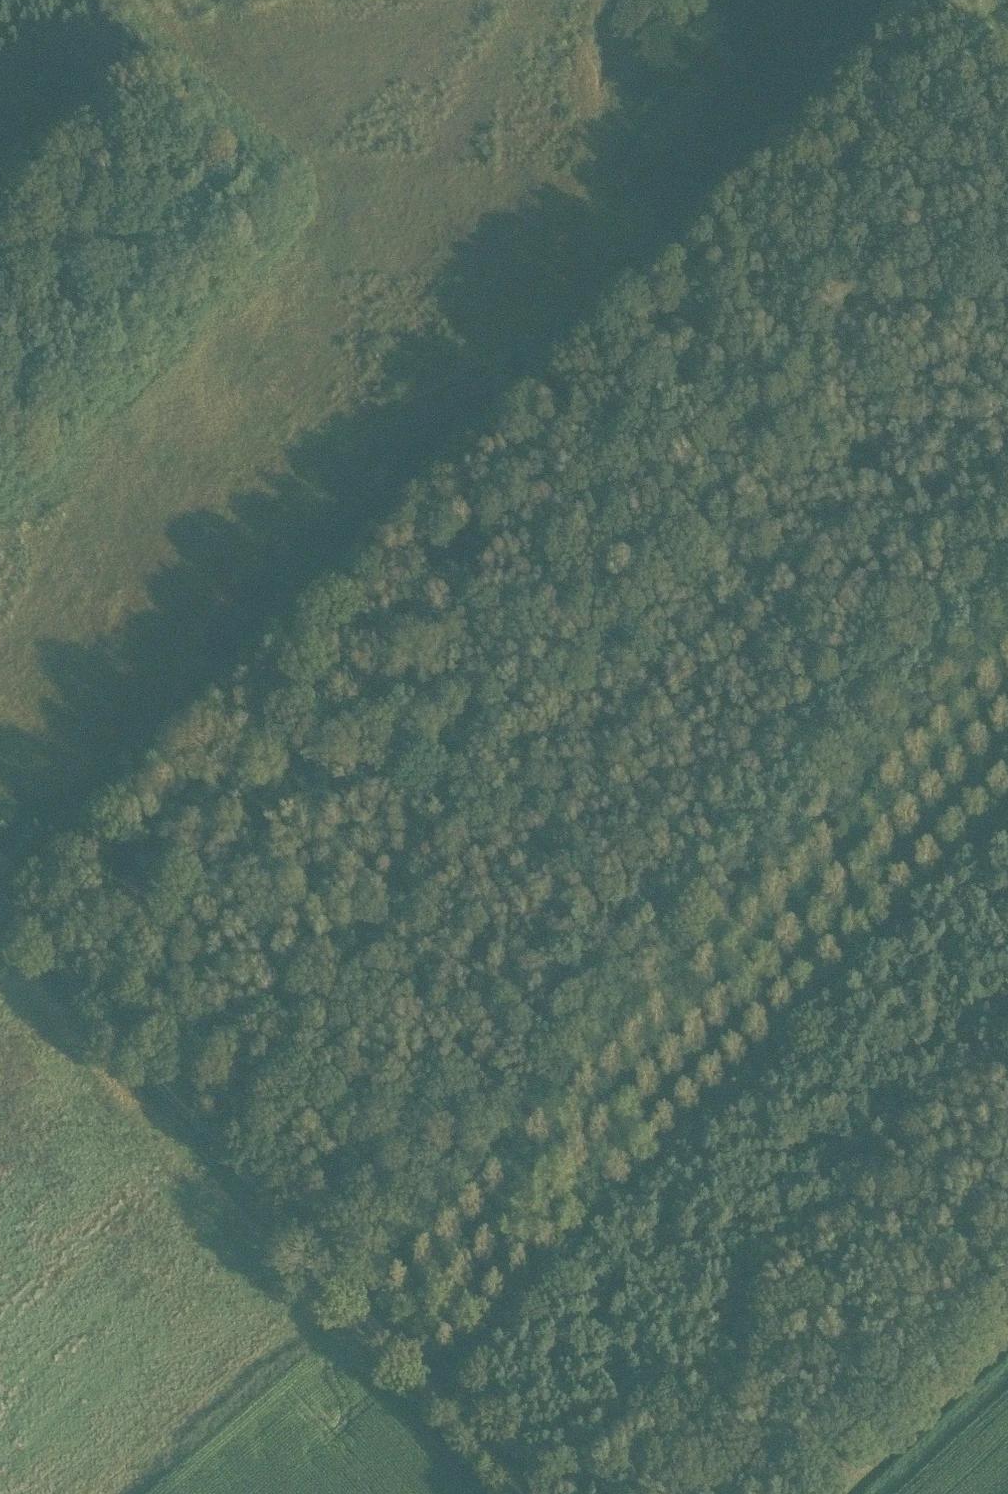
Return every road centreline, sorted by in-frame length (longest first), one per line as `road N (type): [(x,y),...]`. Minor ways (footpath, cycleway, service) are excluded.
road 1 (track): [(0,895),(515,1493)]

